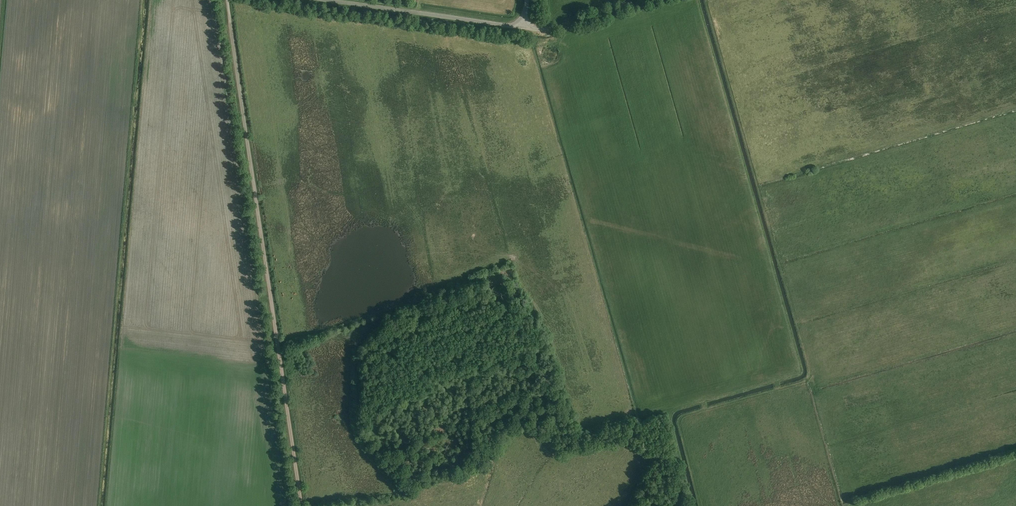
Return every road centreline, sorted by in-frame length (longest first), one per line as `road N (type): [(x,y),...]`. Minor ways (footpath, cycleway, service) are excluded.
road 1 (track): [(227,0),(302,505)]
road 2 (unclassified): [(328,0),(510,26),(527,0)]
road 3 (track): [(519,21),(547,29),(652,0)]

